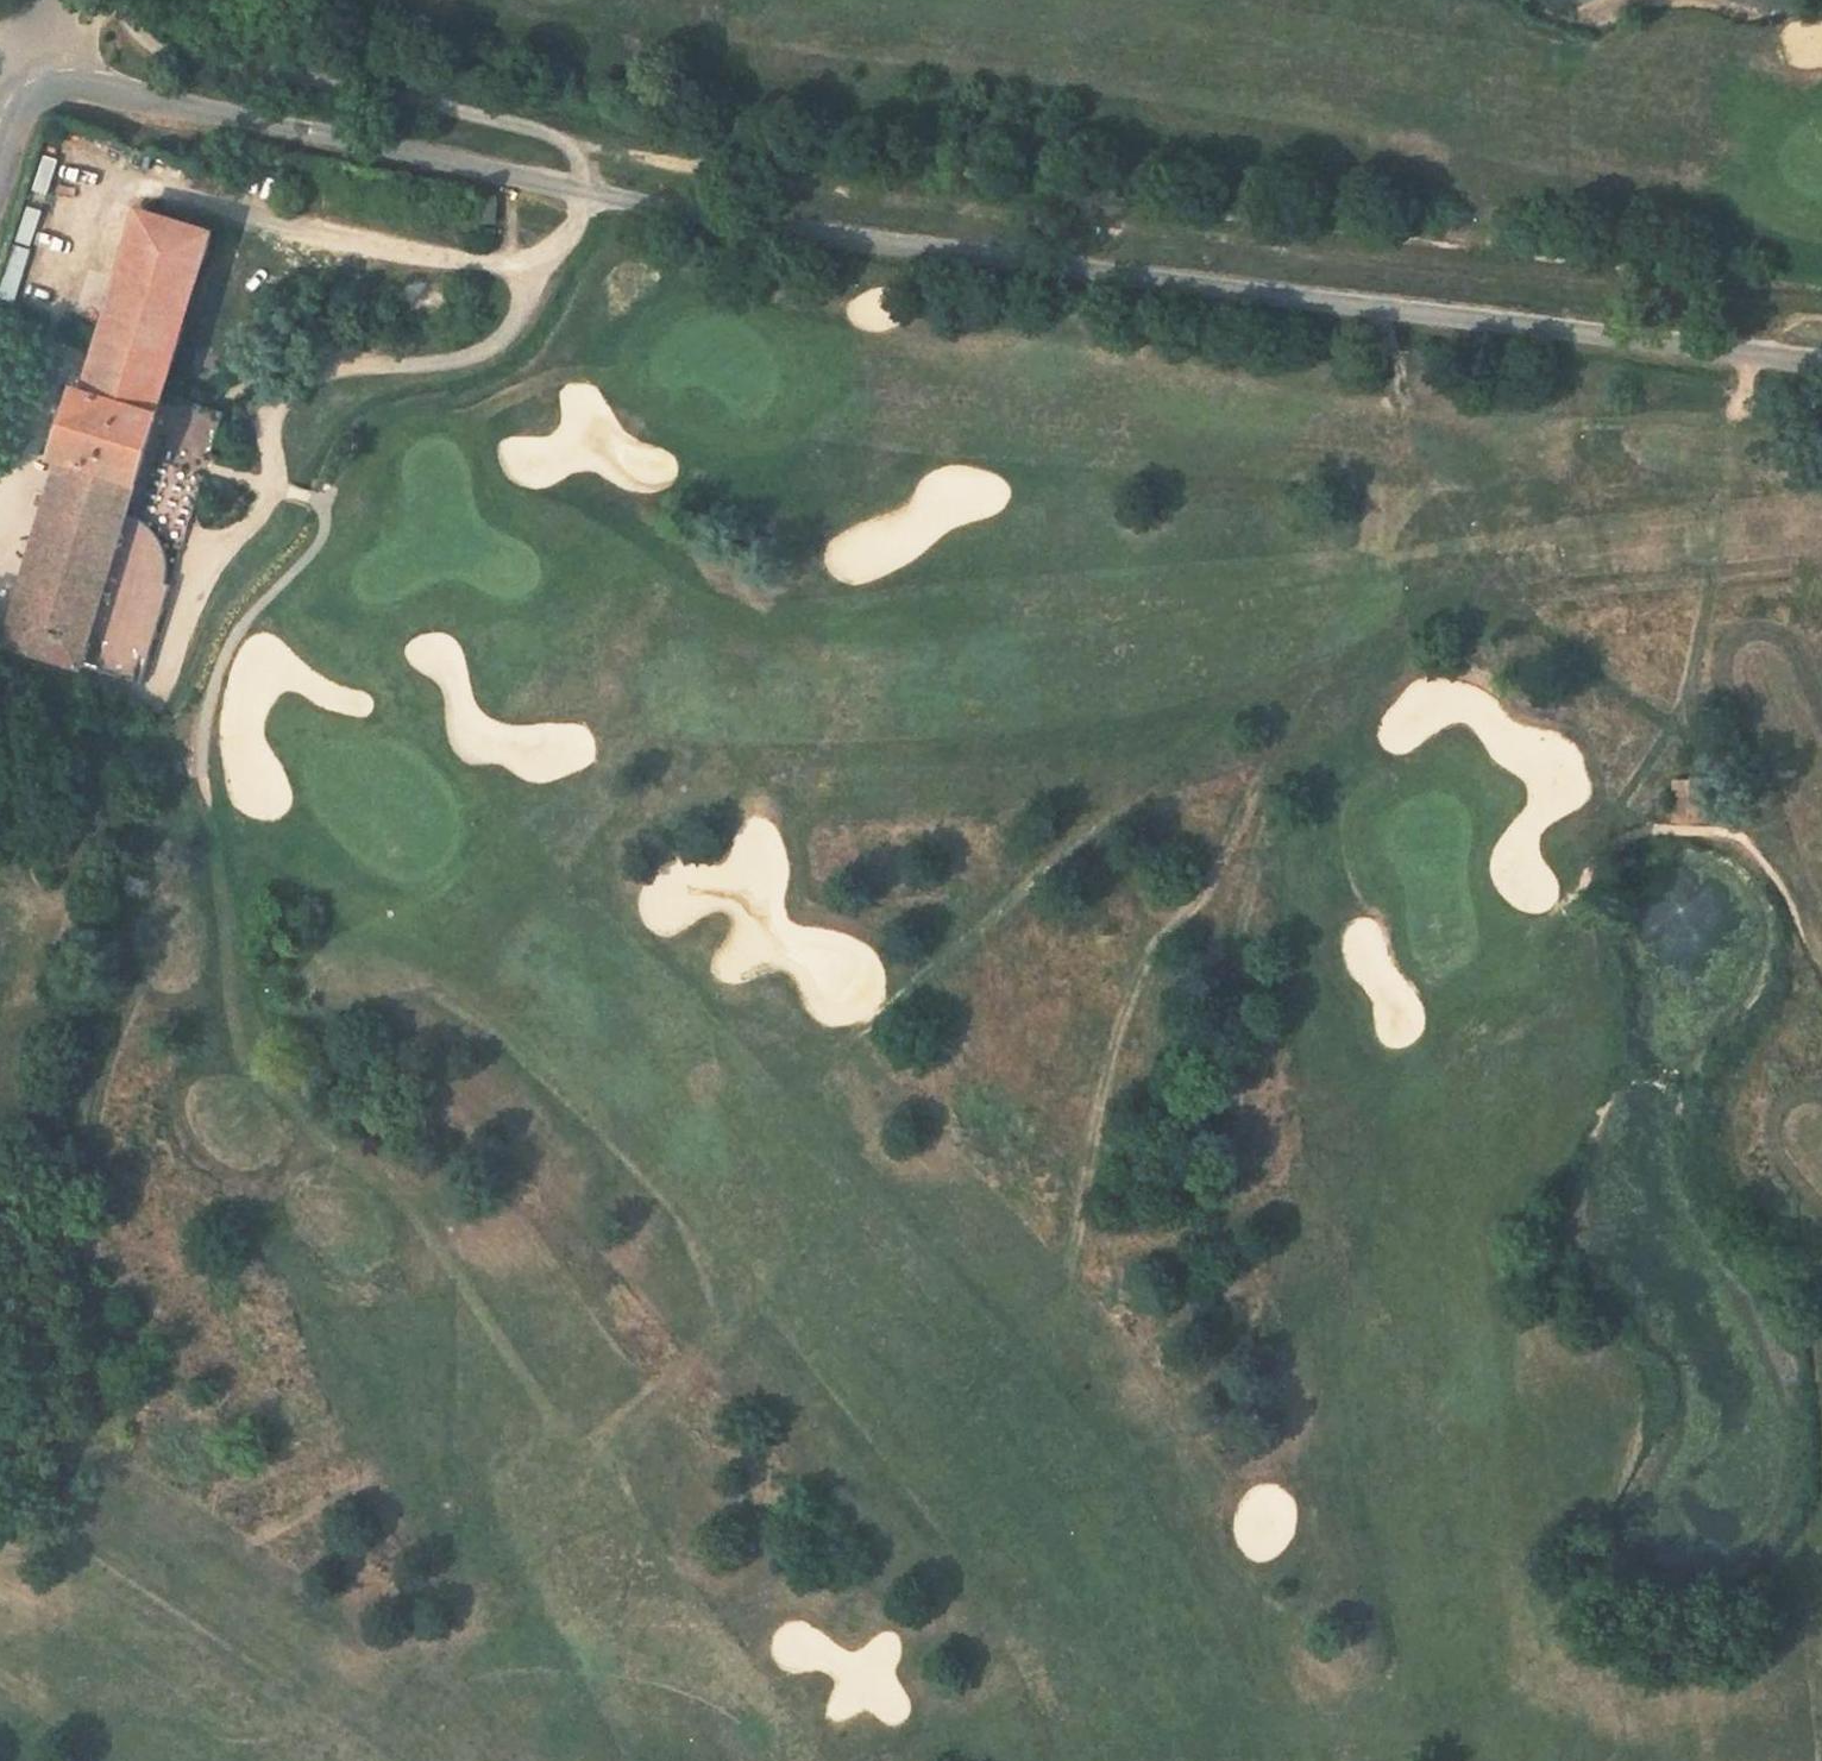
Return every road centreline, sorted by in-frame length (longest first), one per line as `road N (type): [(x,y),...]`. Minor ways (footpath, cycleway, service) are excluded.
road 1 (residential): [(0,179),(26,112),(72,85),(905,240),(1821,362)]

